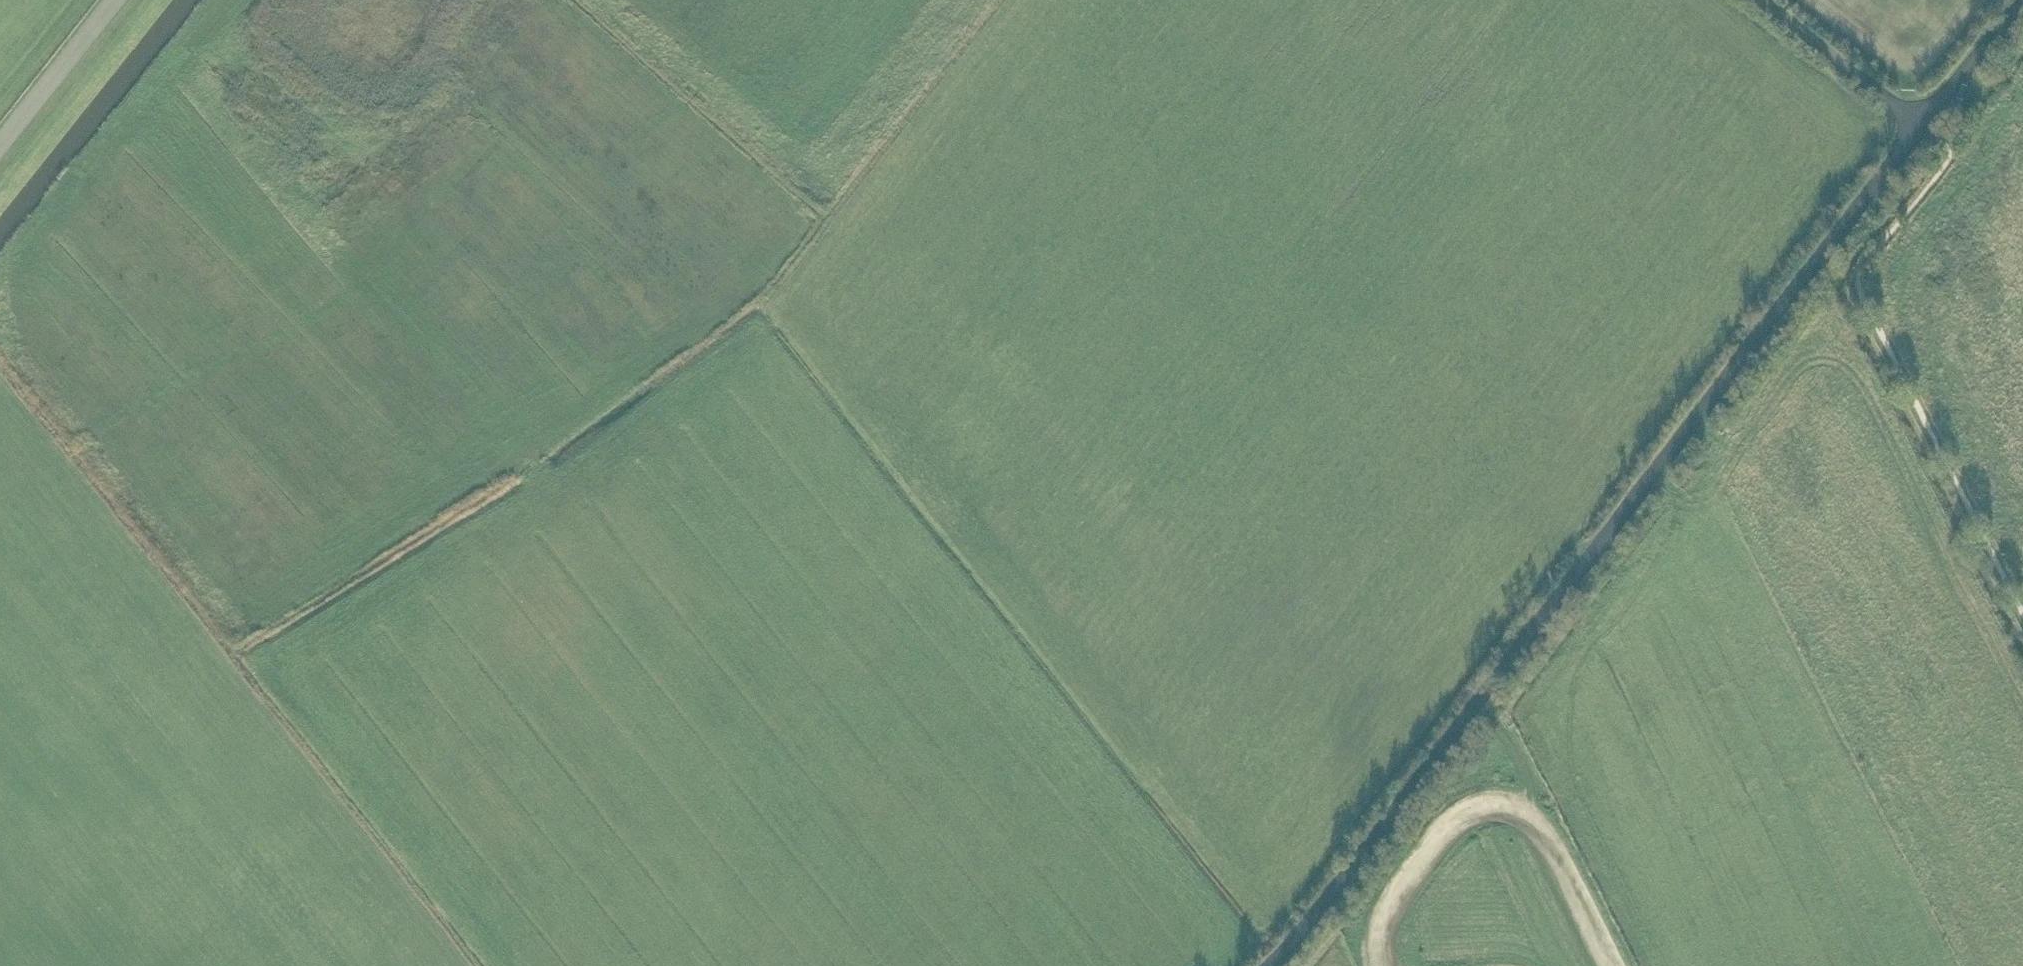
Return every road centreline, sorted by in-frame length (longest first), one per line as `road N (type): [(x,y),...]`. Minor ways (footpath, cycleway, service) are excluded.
road 1 (unclassified): [(1273,965),(1918,125)]
road 2 (unclassified): [(1918,125),(1757,0)]
road 3 (unclassified): [(0,148),(118,0)]
road 4 (unclassified): [(1918,125),(2022,0)]

